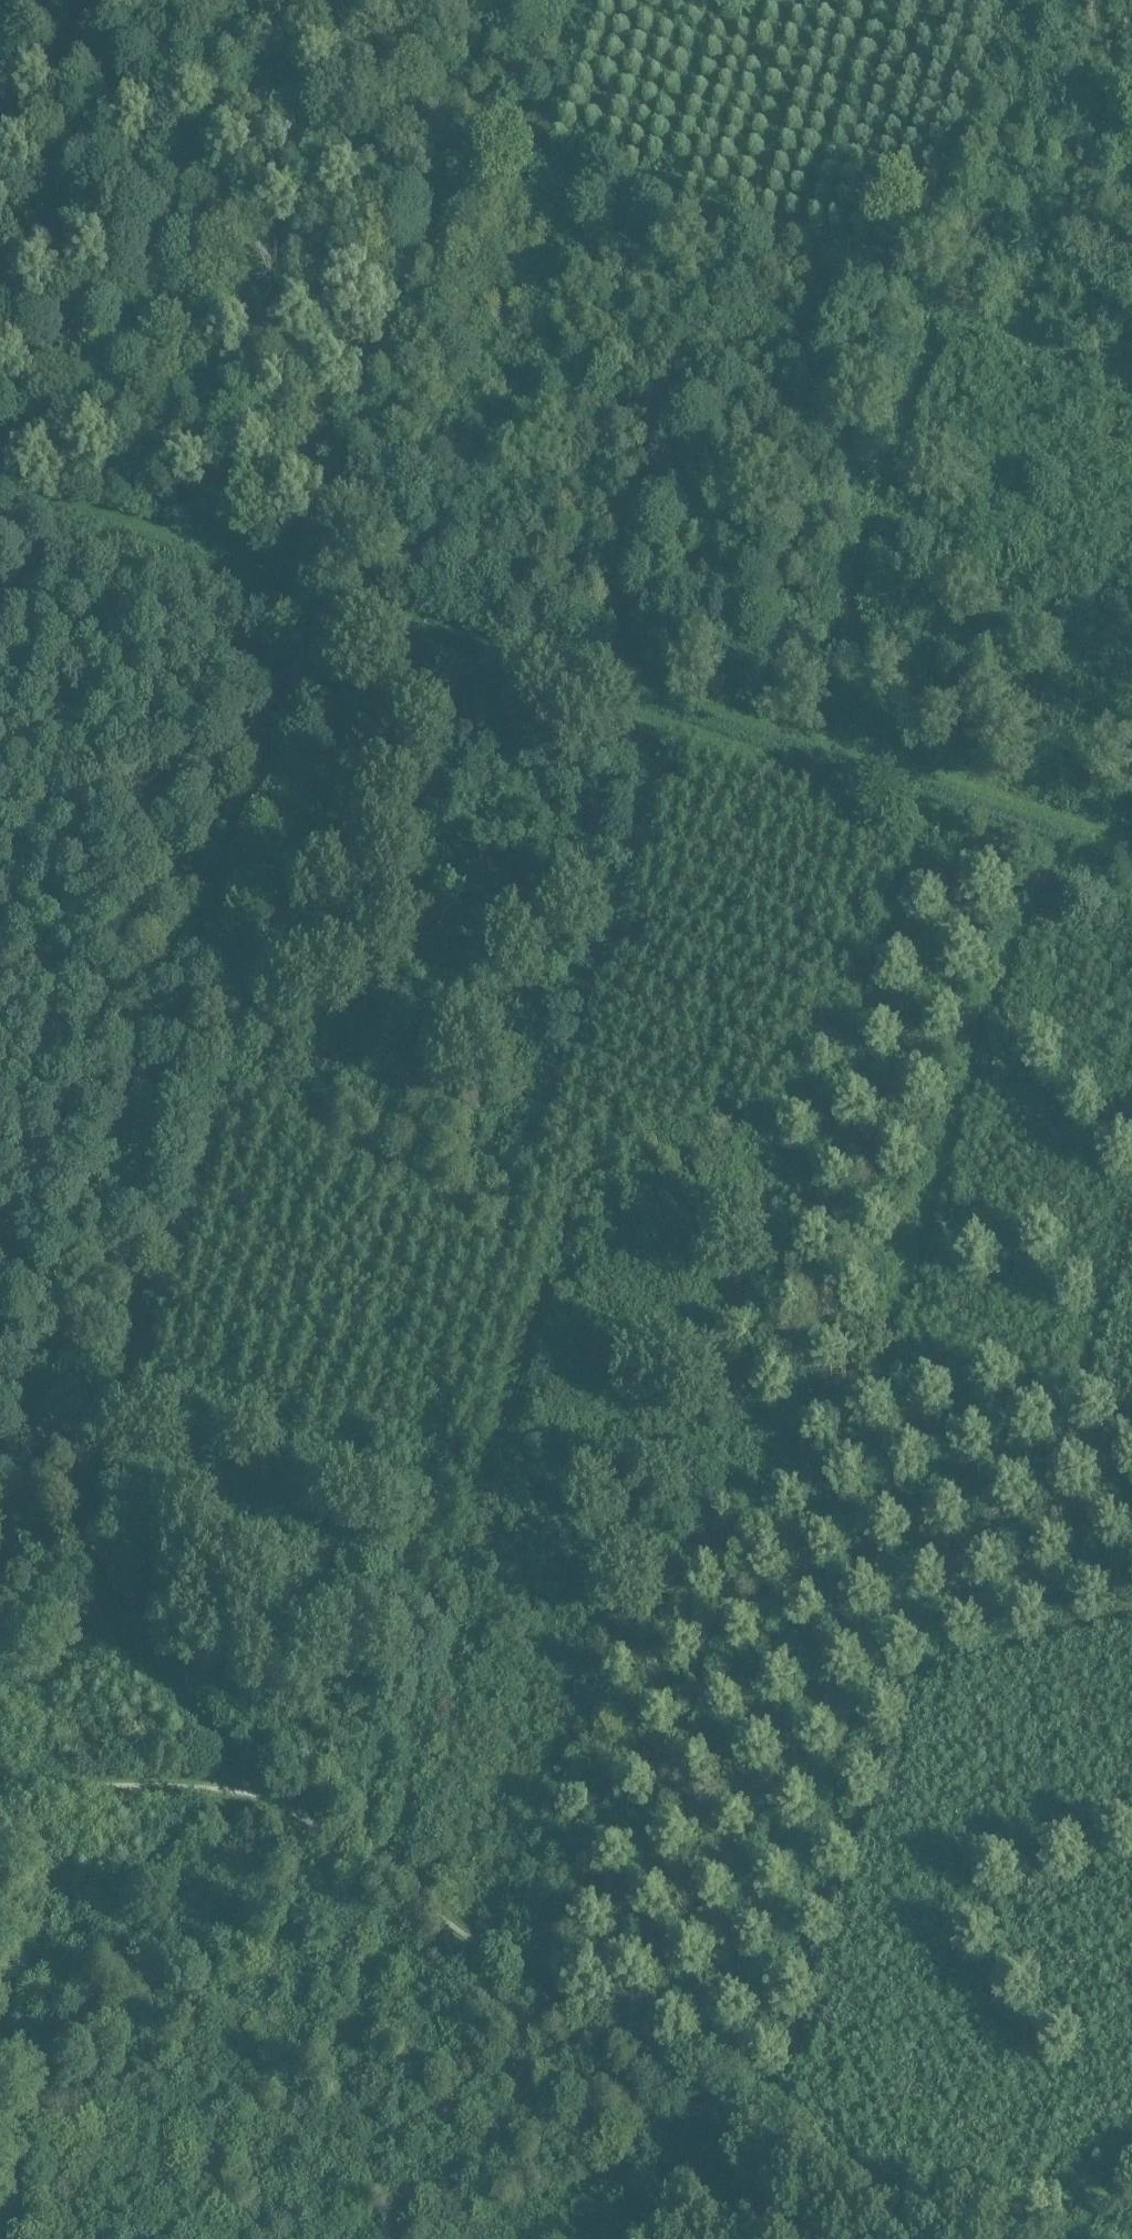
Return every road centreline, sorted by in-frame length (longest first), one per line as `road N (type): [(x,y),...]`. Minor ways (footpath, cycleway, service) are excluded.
road 1 (track): [(479,122),(376,596),(84,1577),(103,1678),(245,1792)]
road 2 (track): [(1131,835),(813,741),(196,543)]

